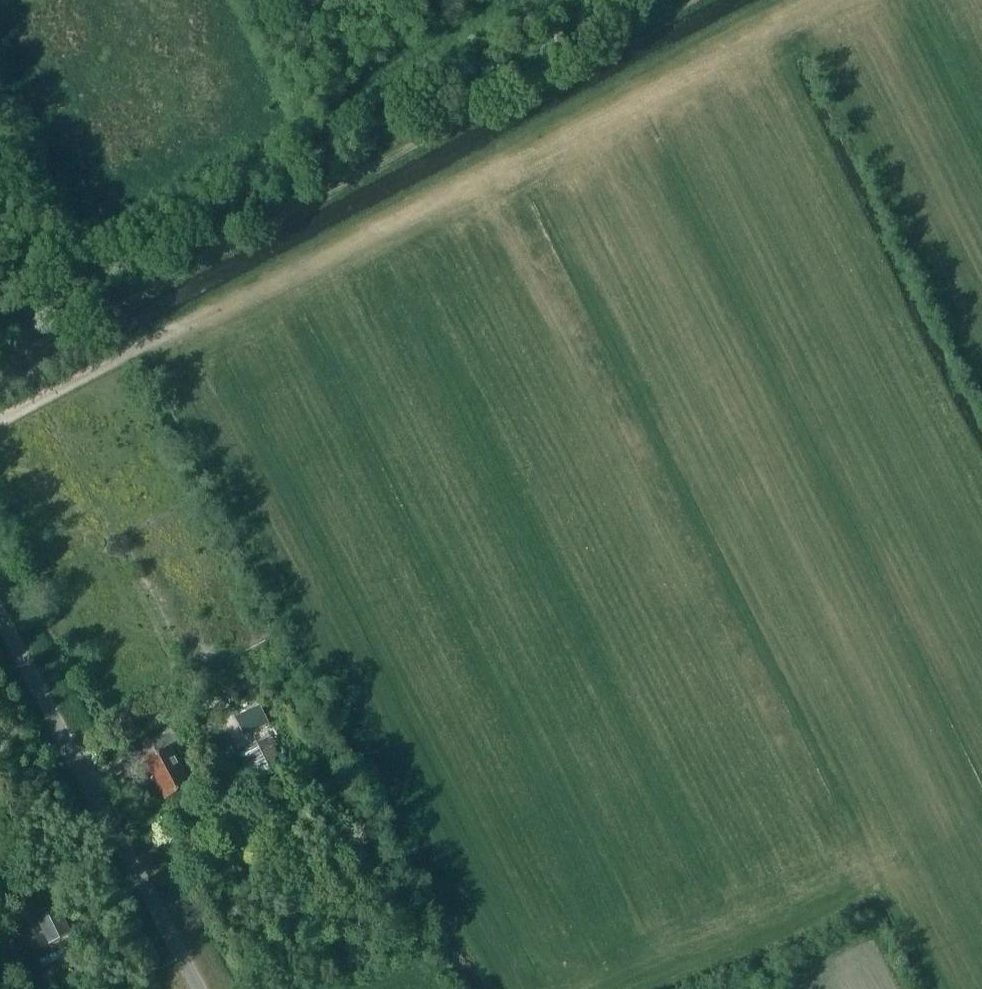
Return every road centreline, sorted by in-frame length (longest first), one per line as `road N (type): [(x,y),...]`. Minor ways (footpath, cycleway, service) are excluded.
road 1 (unclassified): [(198,988),(0,616)]

